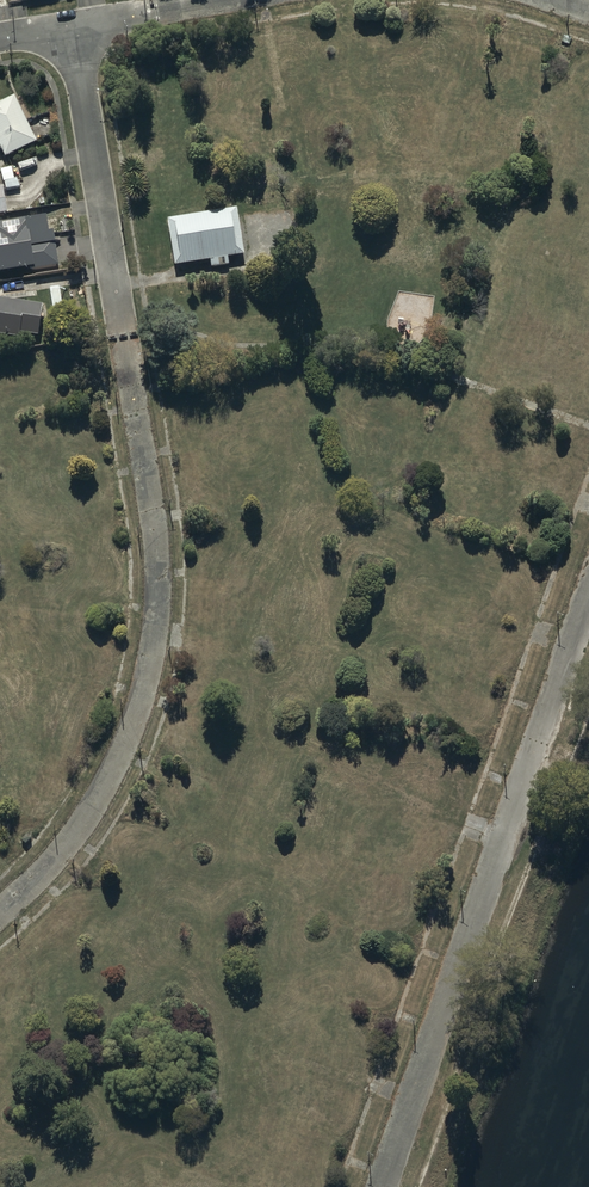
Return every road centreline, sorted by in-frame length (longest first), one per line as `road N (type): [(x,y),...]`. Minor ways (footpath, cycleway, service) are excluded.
road 1 (track): [(380,1186),(588,586)]
road 2 (track): [(0,915),(100,799),(144,696),(155,645),(155,524),(122,336)]
road 3 (residential): [(122,336),(73,26)]
road 4 (residential): [(196,4),(73,26)]

